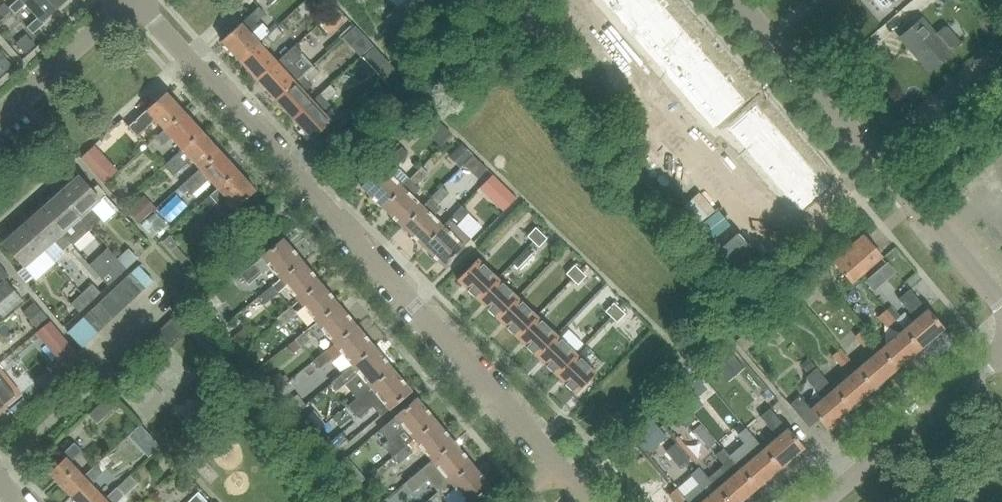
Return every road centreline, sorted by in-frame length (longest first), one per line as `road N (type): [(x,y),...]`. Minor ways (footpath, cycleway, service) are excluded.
road 1 (residential): [(593,501),(135,0)]
road 2 (unclassified): [(824,501),(1001,351)]
road 3 (residential): [(878,164),(737,0)]
road 4 (residential): [(1001,306),(878,164)]
road 5 (residential): [(0,116),(128,0)]
road 6 (residential): [(878,164),(1001,56)]

